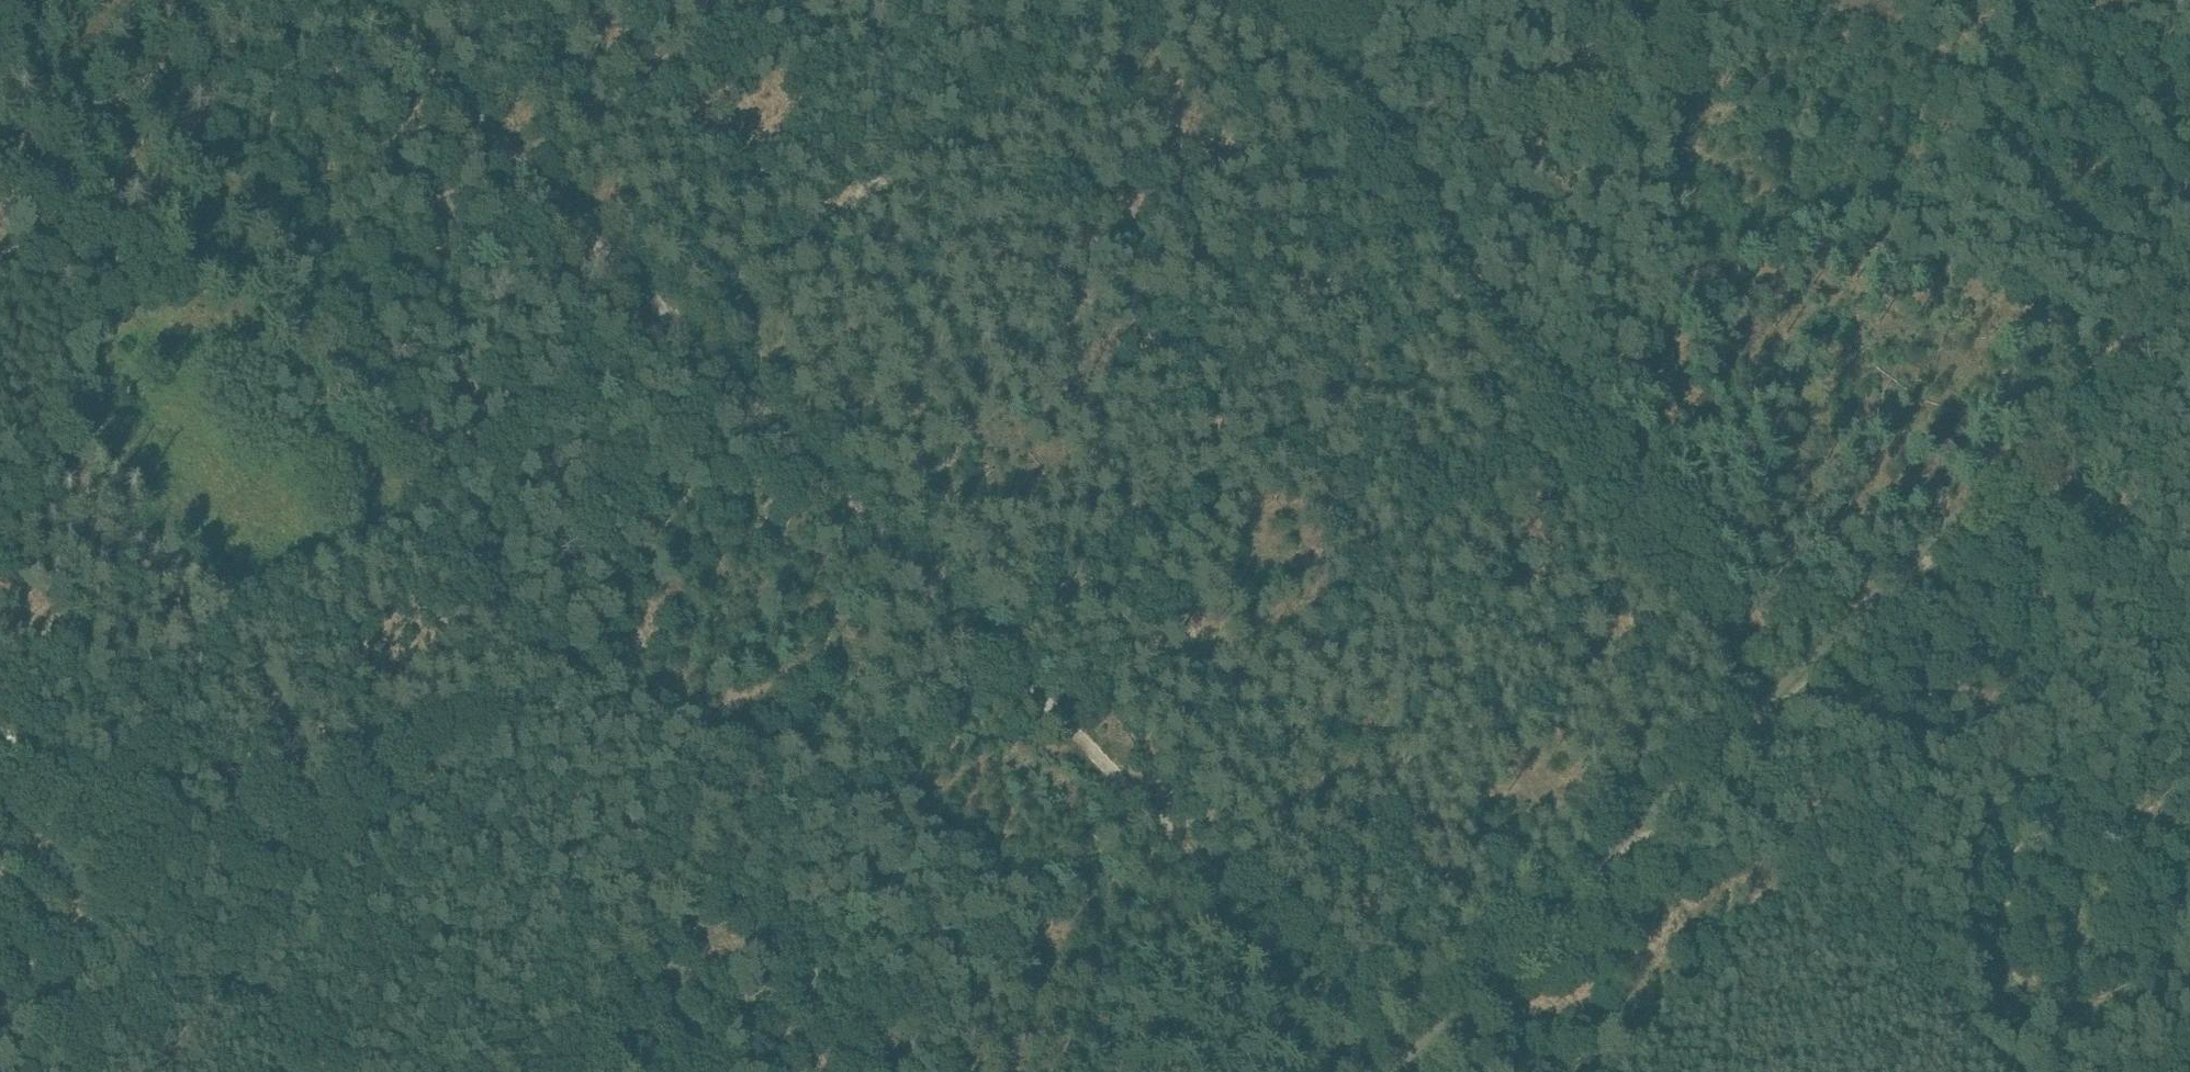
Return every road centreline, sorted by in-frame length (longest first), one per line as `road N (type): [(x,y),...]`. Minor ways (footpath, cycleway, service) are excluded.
road 1 (track): [(987,645),(359,0)]
road 2 (track): [(2189,199),(2008,0)]

